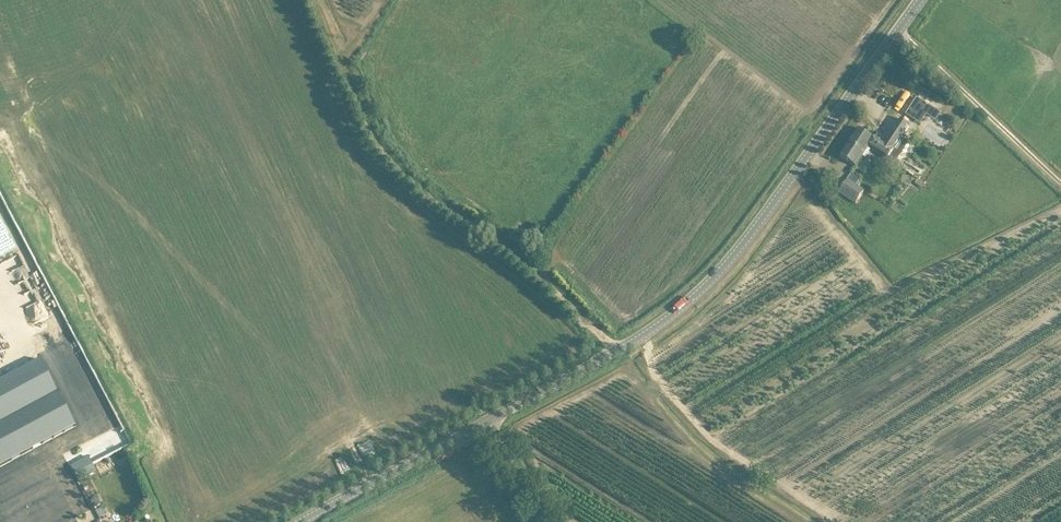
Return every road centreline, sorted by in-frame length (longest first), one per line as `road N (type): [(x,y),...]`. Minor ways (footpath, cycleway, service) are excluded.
road 1 (tertiary): [(481,424),(618,351),(707,285),(919,0)]
road 2 (track): [(315,0),(387,158),(618,351)]
road 3 (tertiary): [(300,521),(481,424)]

